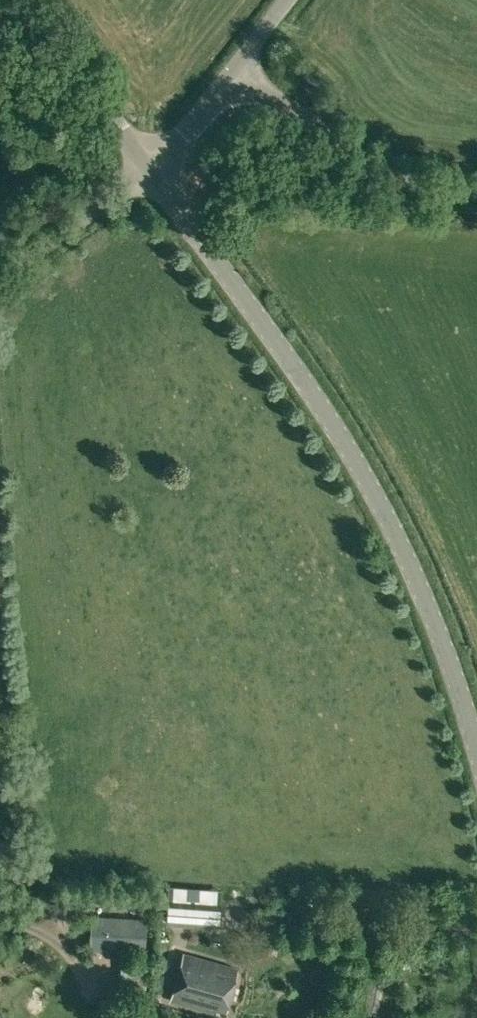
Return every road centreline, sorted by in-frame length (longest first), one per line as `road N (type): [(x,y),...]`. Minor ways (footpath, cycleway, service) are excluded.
road 1 (tertiary): [(476,761),(432,624),(357,466),(148,167)]
road 2 (unclassified): [(476,189),(372,166),(235,66)]
road 3 (tertiary): [(148,167),(35,0)]
road 4 (unclassified): [(0,276),(148,167)]
road 5 (unclassified): [(148,167),(235,66)]

